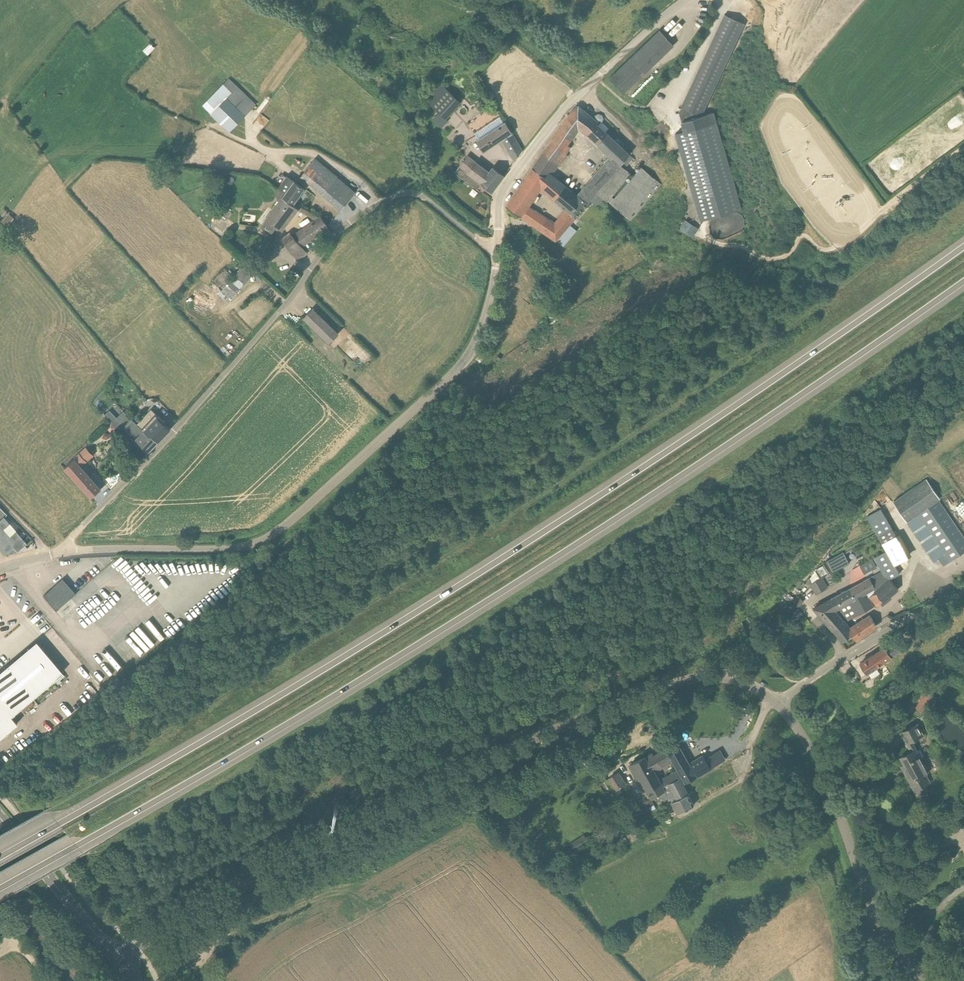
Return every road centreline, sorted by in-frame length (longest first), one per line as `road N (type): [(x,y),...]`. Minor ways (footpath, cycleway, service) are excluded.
road 1 (primary): [(963,246),(444,595),(0,857)]
road 2 (primary): [(0,889),(366,677),(618,517),(963,280)]
road 3 (unclassified): [(117,960),(282,865),(594,714),(710,678),(742,682),(777,703)]
road 4 (unclassified): [(61,552),(351,221),(414,192),(497,250)]
road 5 (unclassified): [(61,552),(220,549),(270,536),(470,356),(497,250)]
road 6 (track): [(963,149),(828,249),(802,236),(771,257),(707,237),(670,121),(726,0)]
road 7 (unclassified): [(777,703),(828,782),(882,929),(931,980)]
road 8 (unclassified): [(777,703),(884,633),(963,594)]
road 9 (track): [(177,923),(191,940),(211,945),(345,891)]
road 10 (tertiary): [(117,960),(0,818)]
road 11 (residential): [(497,250),(500,195),(572,101)]
road 12 (unclassified): [(572,101),(685,0)]

